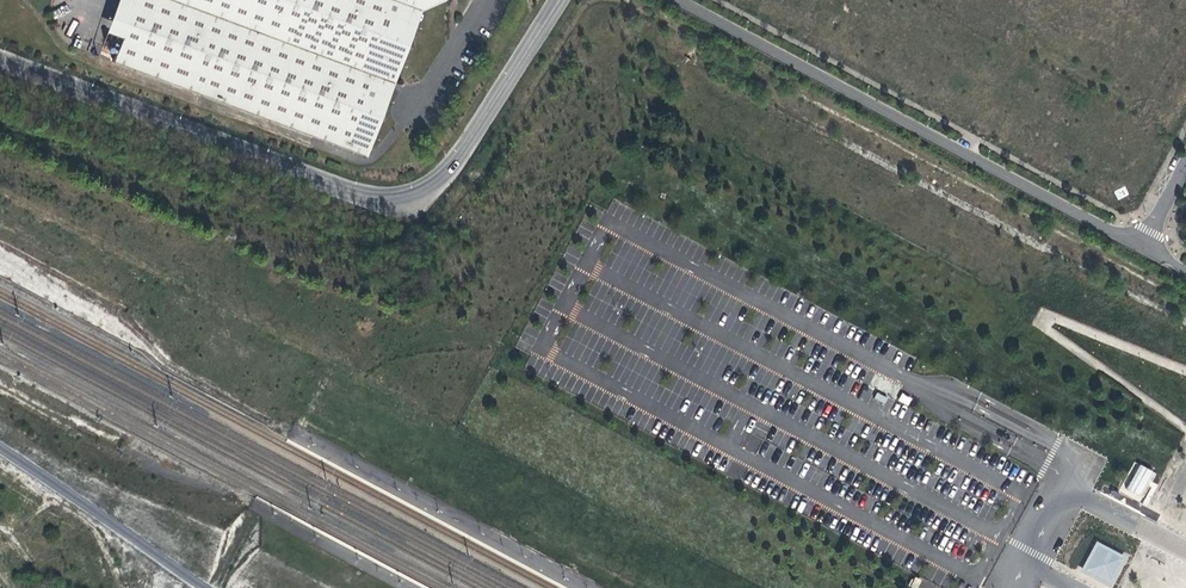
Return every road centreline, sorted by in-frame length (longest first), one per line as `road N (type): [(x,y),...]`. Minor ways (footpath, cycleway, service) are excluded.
road 1 (tertiary): [(560,0),(450,169),(424,191),(399,197),(355,192),(0,59)]
road 2 (unclassified): [(1145,247),(678,0)]

